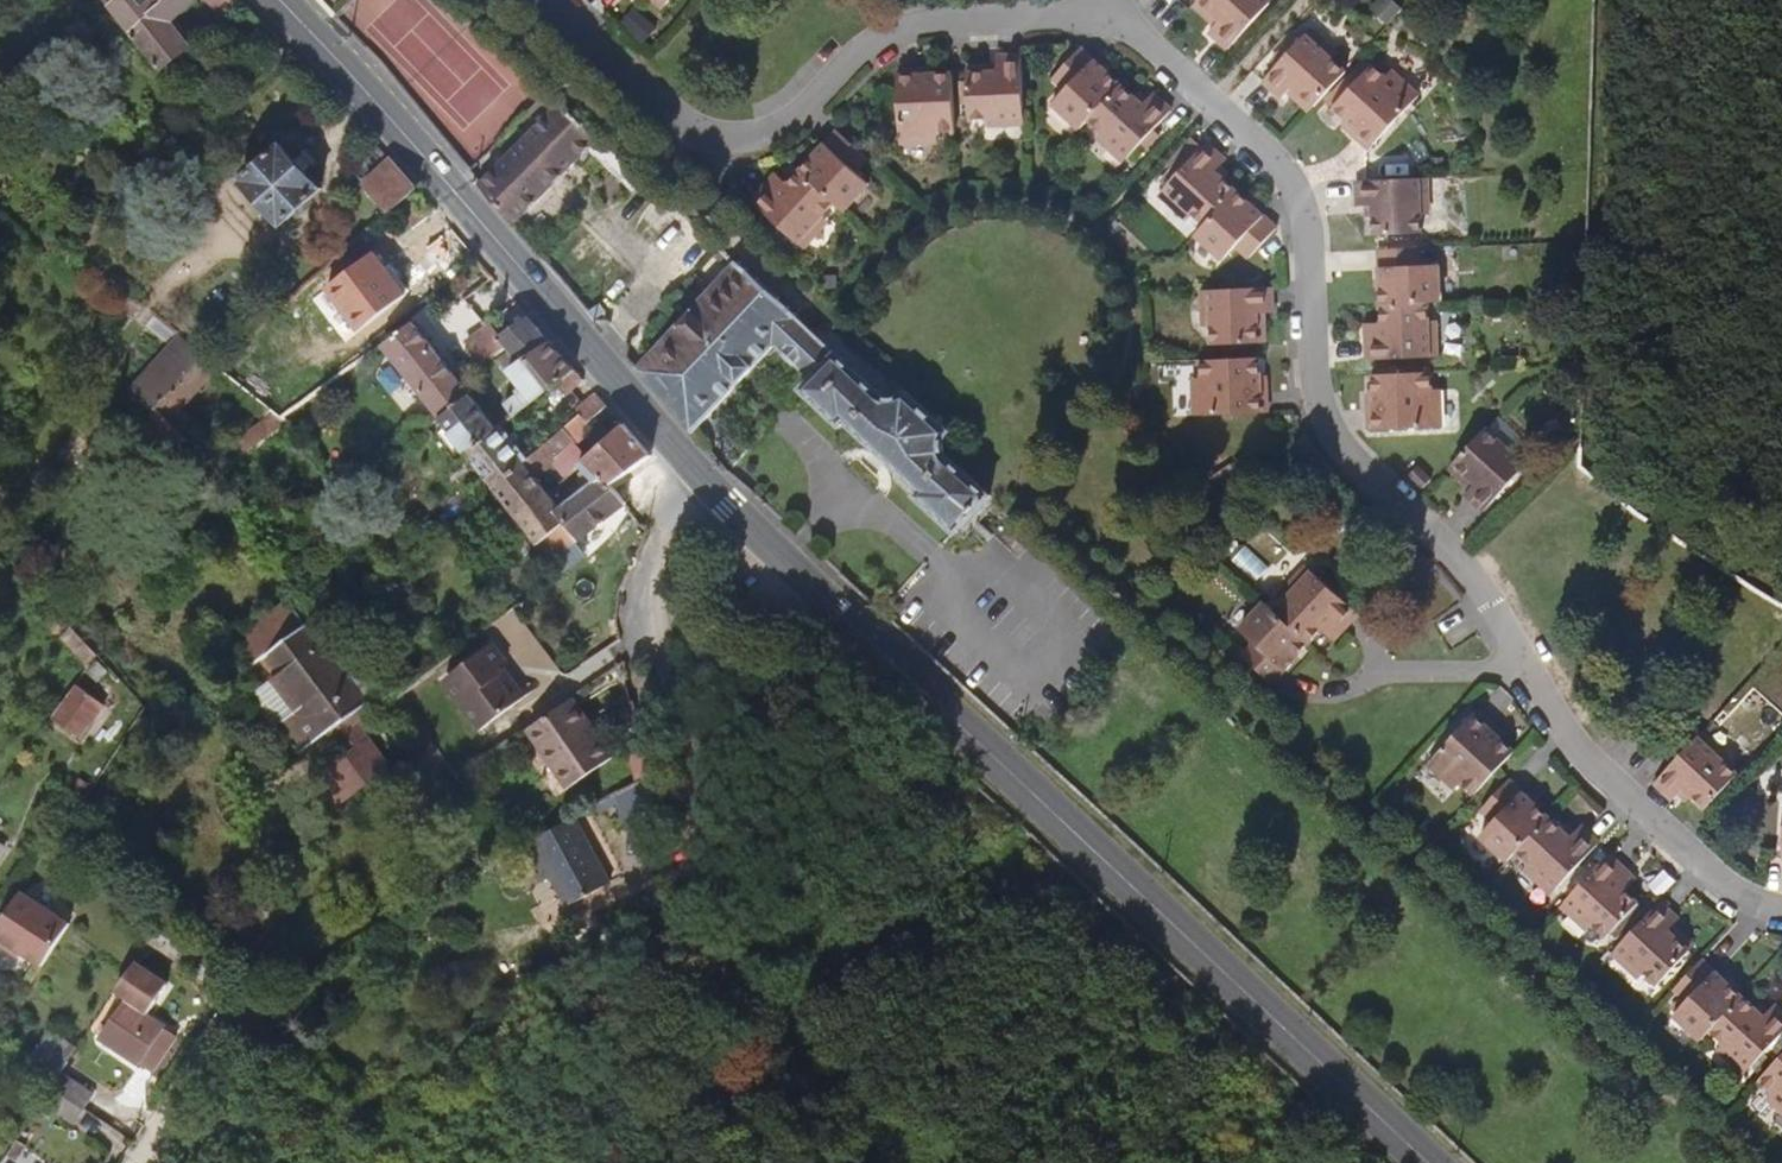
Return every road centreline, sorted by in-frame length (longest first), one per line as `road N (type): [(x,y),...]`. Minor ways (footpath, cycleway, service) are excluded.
road 1 (residential): [(1095,18),(1150,48),(1296,188),(1308,219),(1320,405),(1393,498),(1475,572),(1559,723),(1702,867),(1729,889),(1781,909)]
road 2 (primary): [(1419,1162),(705,487)]
road 3 (primary): [(705,487),(287,0)]
road 4 (residential): [(550,0),(687,122),(739,139),(774,134),(813,111),(909,27),(1095,18)]
road 5 (residential): [(705,487),(671,532),(648,601),(690,893)]

